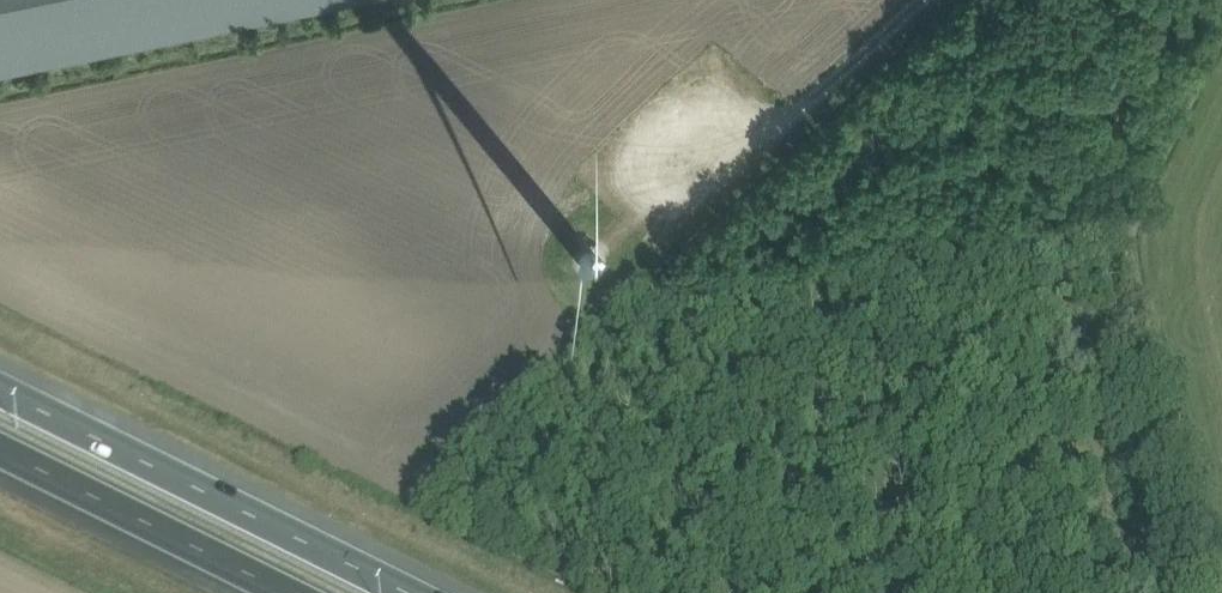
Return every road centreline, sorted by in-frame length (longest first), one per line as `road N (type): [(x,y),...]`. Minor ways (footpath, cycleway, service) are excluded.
road 1 (motorway): [(413,592),(0,388)]
road 2 (motorway): [(0,449),(288,592)]

